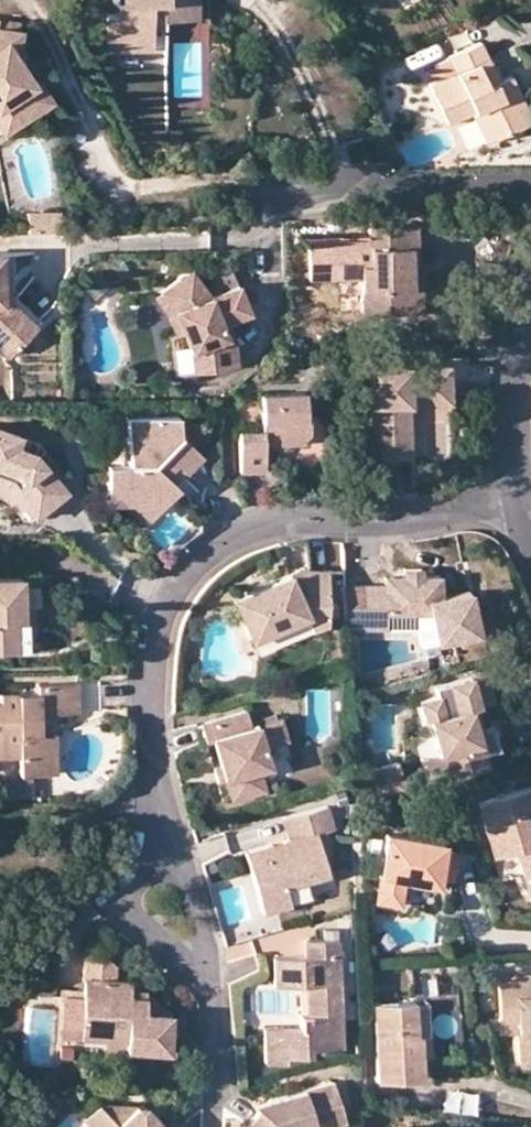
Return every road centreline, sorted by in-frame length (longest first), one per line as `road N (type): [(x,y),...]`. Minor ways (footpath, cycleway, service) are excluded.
road 1 (residential): [(161,828),(155,665),(177,602),(207,557),(281,522),(375,522),(522,499)]
road 2 (residential): [(161,828),(191,883),(205,942),(199,961),(151,934),(133,905),(140,871)]
road 3 (residential): [(530,183),(271,190)]
road 4 (residential): [(530,315),(517,429),(522,499)]

